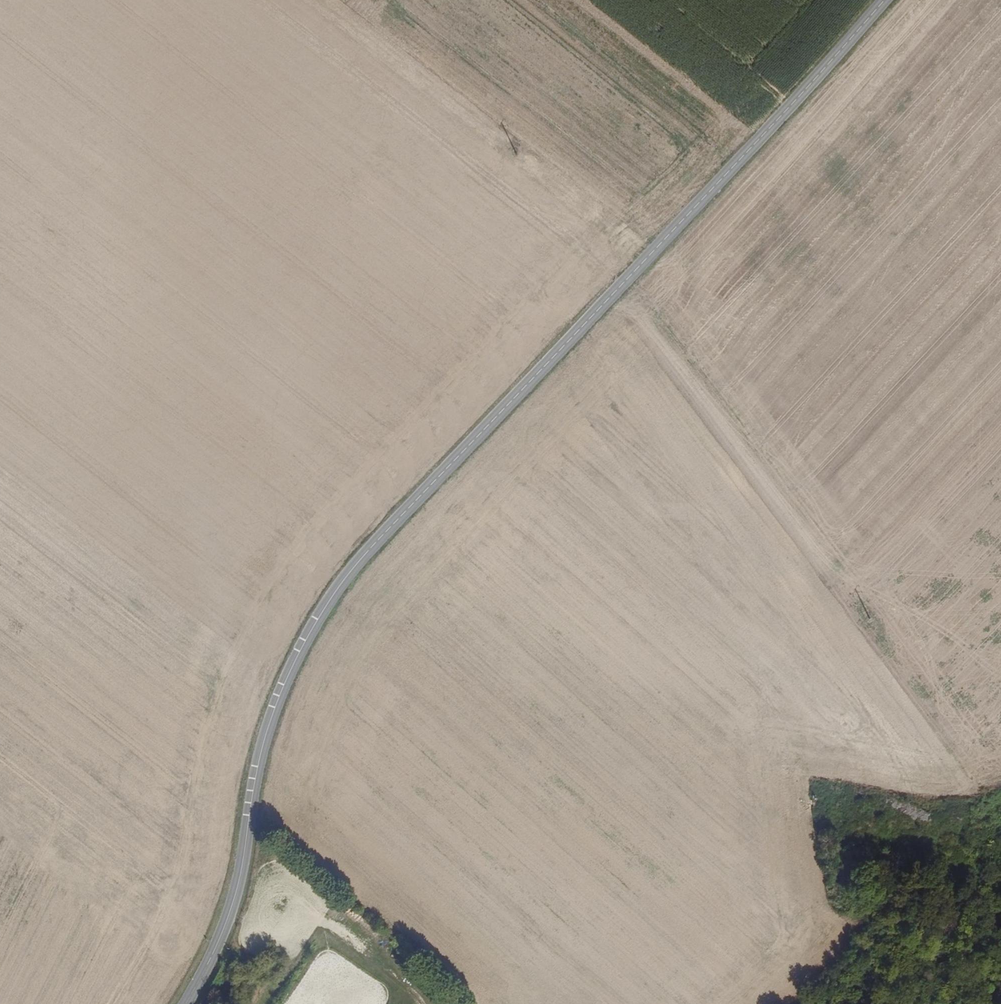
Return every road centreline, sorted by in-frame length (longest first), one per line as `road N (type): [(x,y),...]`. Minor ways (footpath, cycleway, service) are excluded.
road 1 (tertiary): [(185,1003),(235,896),(273,714),(322,613),(367,552),(885,0)]
road 2 (track): [(227,919),(331,925),(419,1003)]

